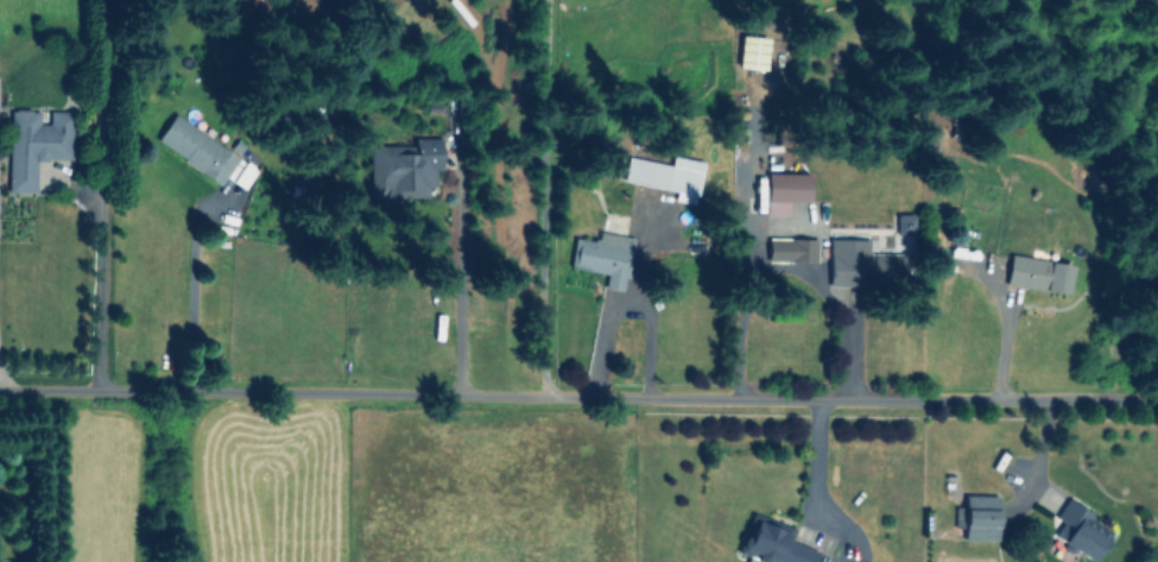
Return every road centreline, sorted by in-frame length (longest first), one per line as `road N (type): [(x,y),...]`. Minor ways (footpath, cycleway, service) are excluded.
road 1 (residential): [(0,390),(1157,401)]

